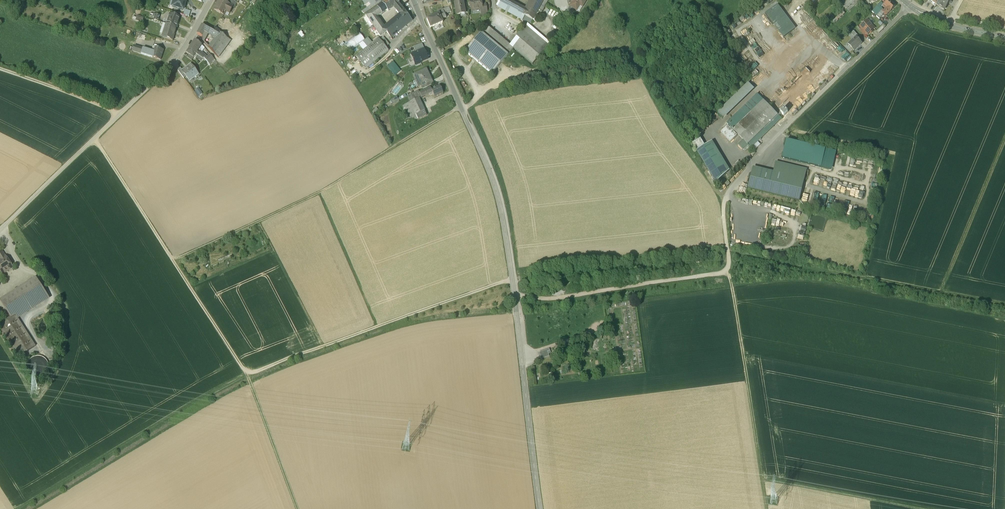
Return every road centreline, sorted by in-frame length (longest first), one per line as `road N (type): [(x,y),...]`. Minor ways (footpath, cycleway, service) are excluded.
road 1 (track): [(729,260),(513,279),(247,374),(96,139)]
road 2 (track): [(20,508),(247,374),(298,508)]
road 3 (track): [(378,326),(320,193),(174,260)]
road 4 (tertiary): [(414,1),(489,169),(513,279)]
road 5 (track): [(728,252),(1004,305)]
road 6 (unclassified): [(173,63),(0,230)]
road 7 (track): [(729,272),(769,508)]
road 8 (residential): [(911,5),(753,162)]
road 9 (track): [(729,272),(551,298),(514,295)]
road 10 (tertiary): [(514,295),(540,508)]
road 11 (track): [(941,293),(1004,139)]
road 12 (track): [(320,193),(460,107)]
road 13 (track): [(925,508),(764,479)]
road 14 (track): [(323,346),(259,221)]
road 15 (track): [(121,113),(0,68)]

